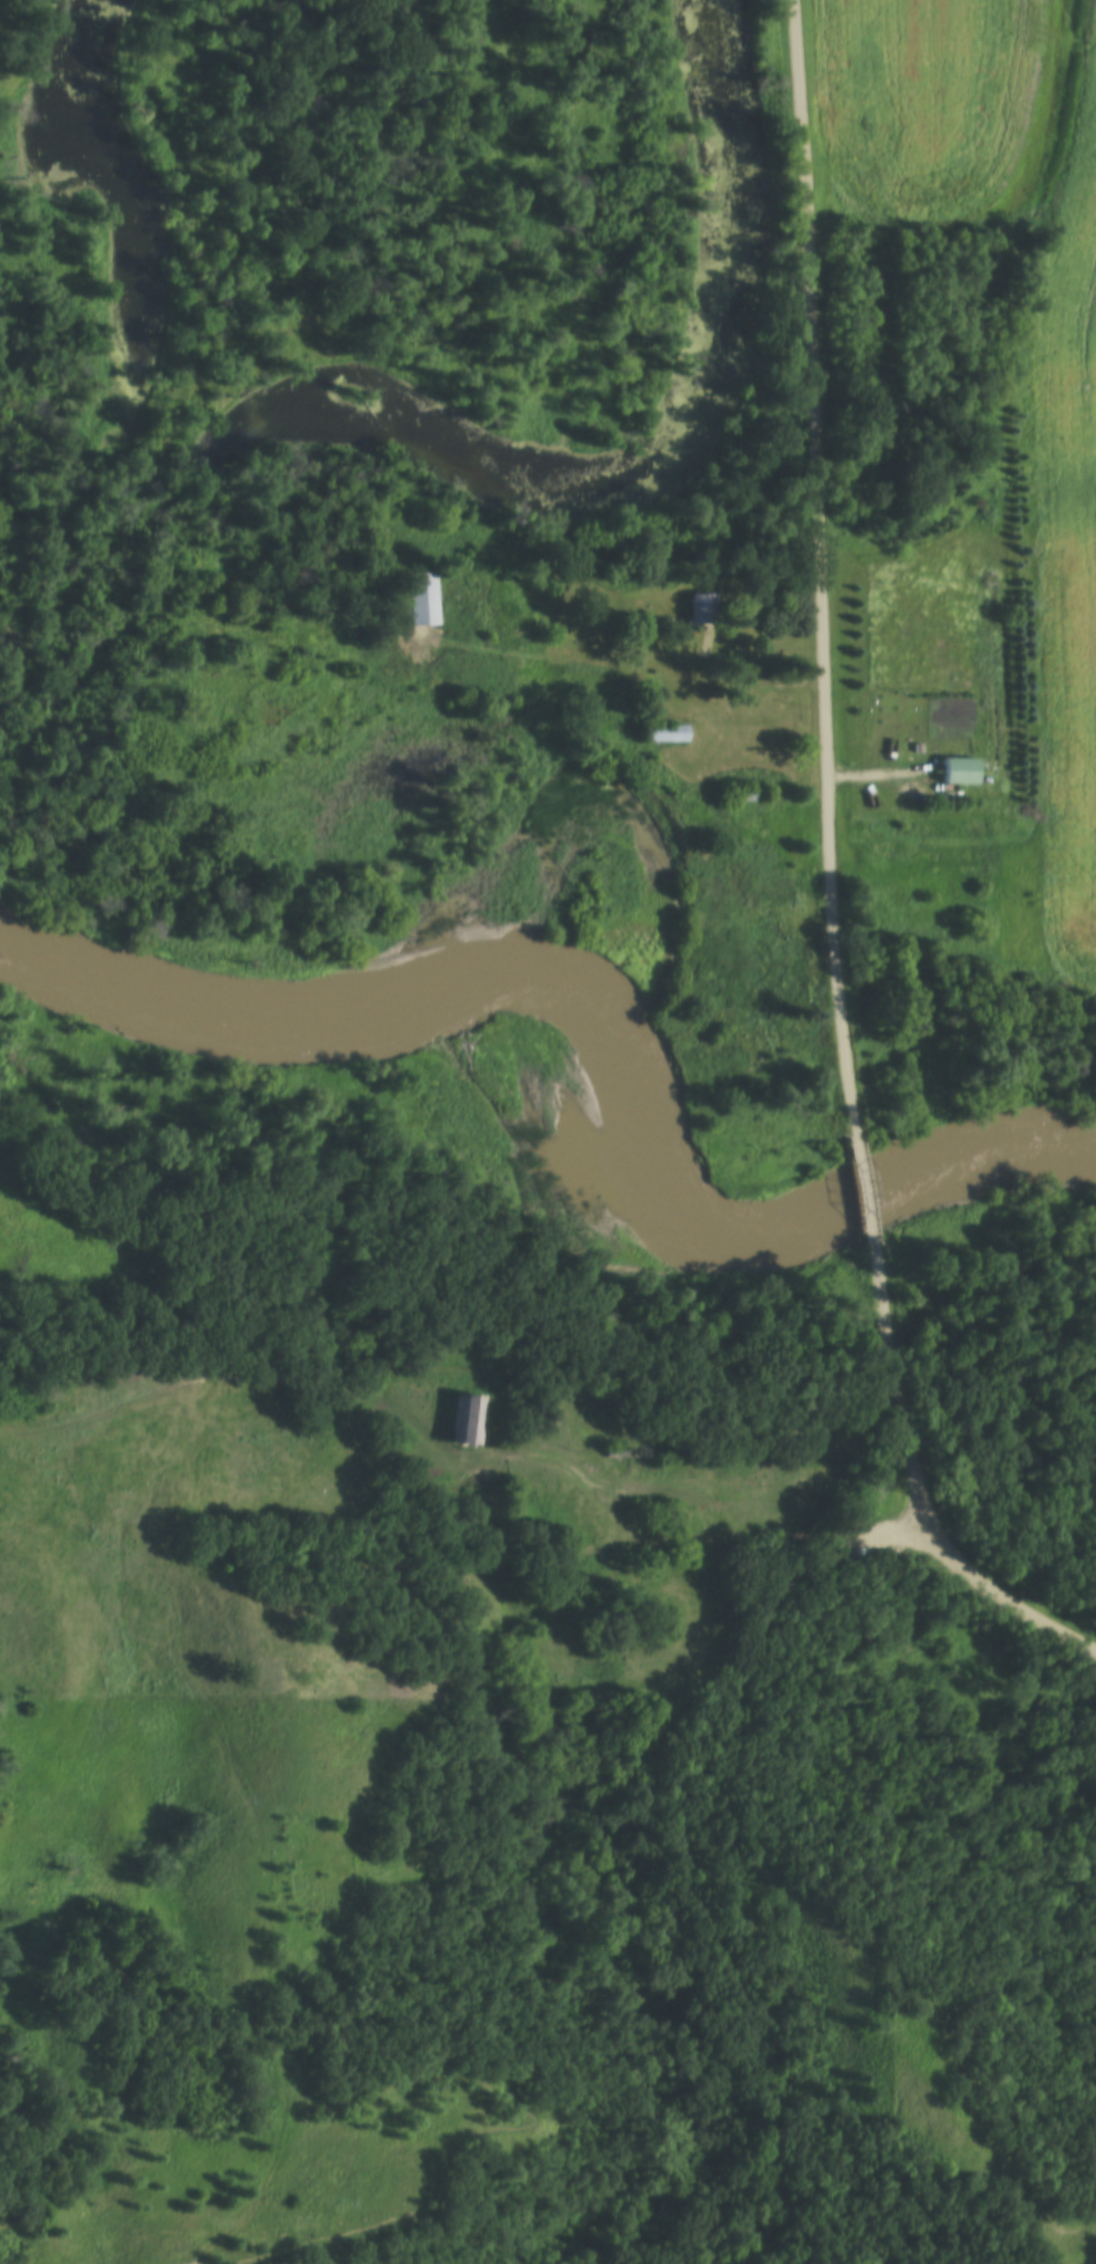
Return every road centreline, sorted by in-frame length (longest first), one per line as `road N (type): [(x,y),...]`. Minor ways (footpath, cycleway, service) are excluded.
road 1 (residential): [(858,1131),(828,893),(811,354),(789,0)]
road 2 (residential): [(1095,1648),(978,1582),(927,1520),(896,1404),(876,1242)]
road 3 (track): [(927,1520),(862,1536),(671,1547),(627,1533),(583,1477),(529,1449)]

